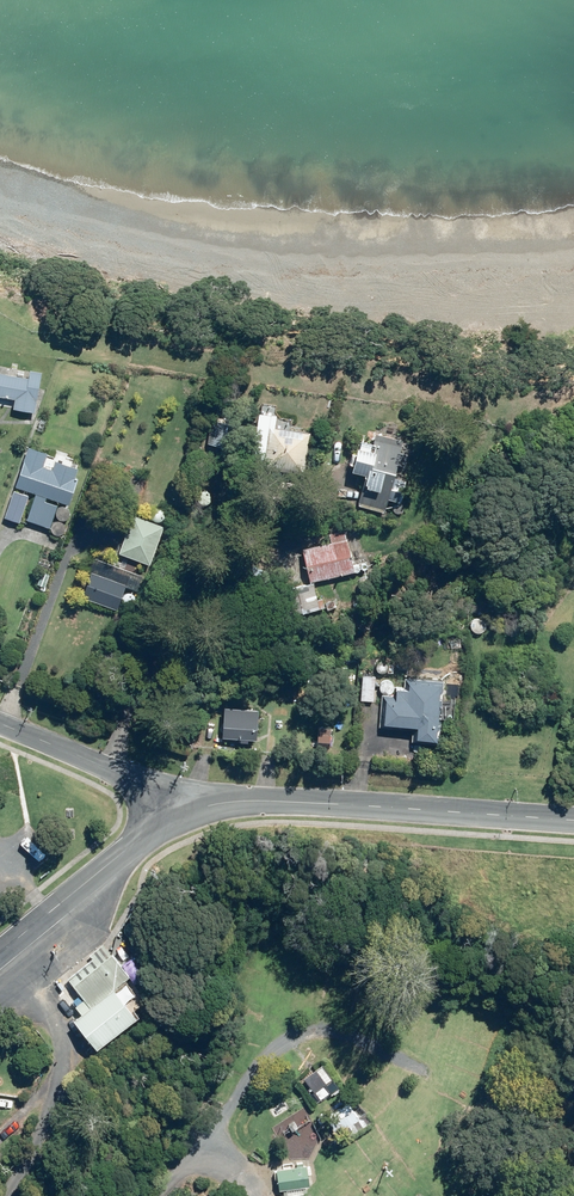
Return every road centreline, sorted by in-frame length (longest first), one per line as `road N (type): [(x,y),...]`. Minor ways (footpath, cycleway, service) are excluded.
road 1 (residential): [(573,824),(245,802),(178,813)]
road 2 (secondary): [(178,813),(0,954)]
road 3 (residential): [(0,724),(133,782),(178,813)]

